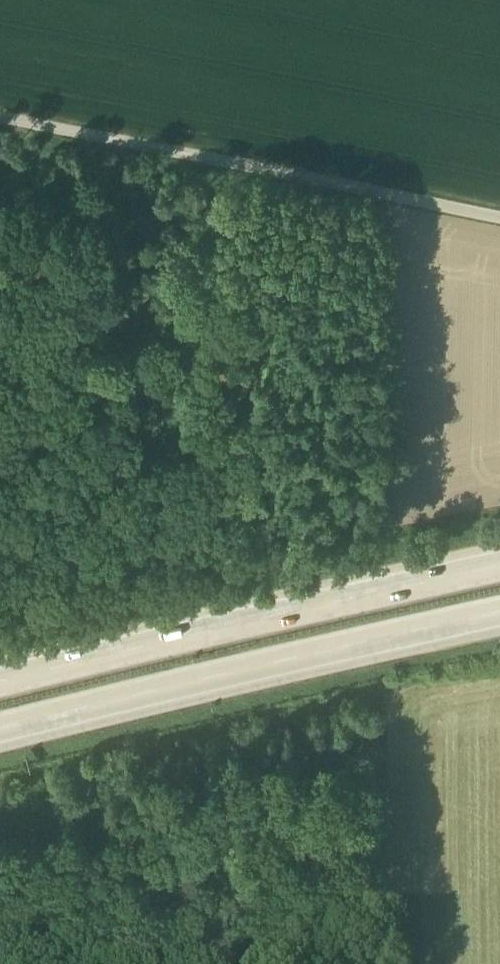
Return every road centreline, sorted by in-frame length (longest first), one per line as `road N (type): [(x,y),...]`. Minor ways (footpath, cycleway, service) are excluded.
road 1 (motorway): [(499,565),(0,683)]
road 2 (motorway): [(0,727),(499,612)]
road 3 (track): [(499,218),(0,116)]

